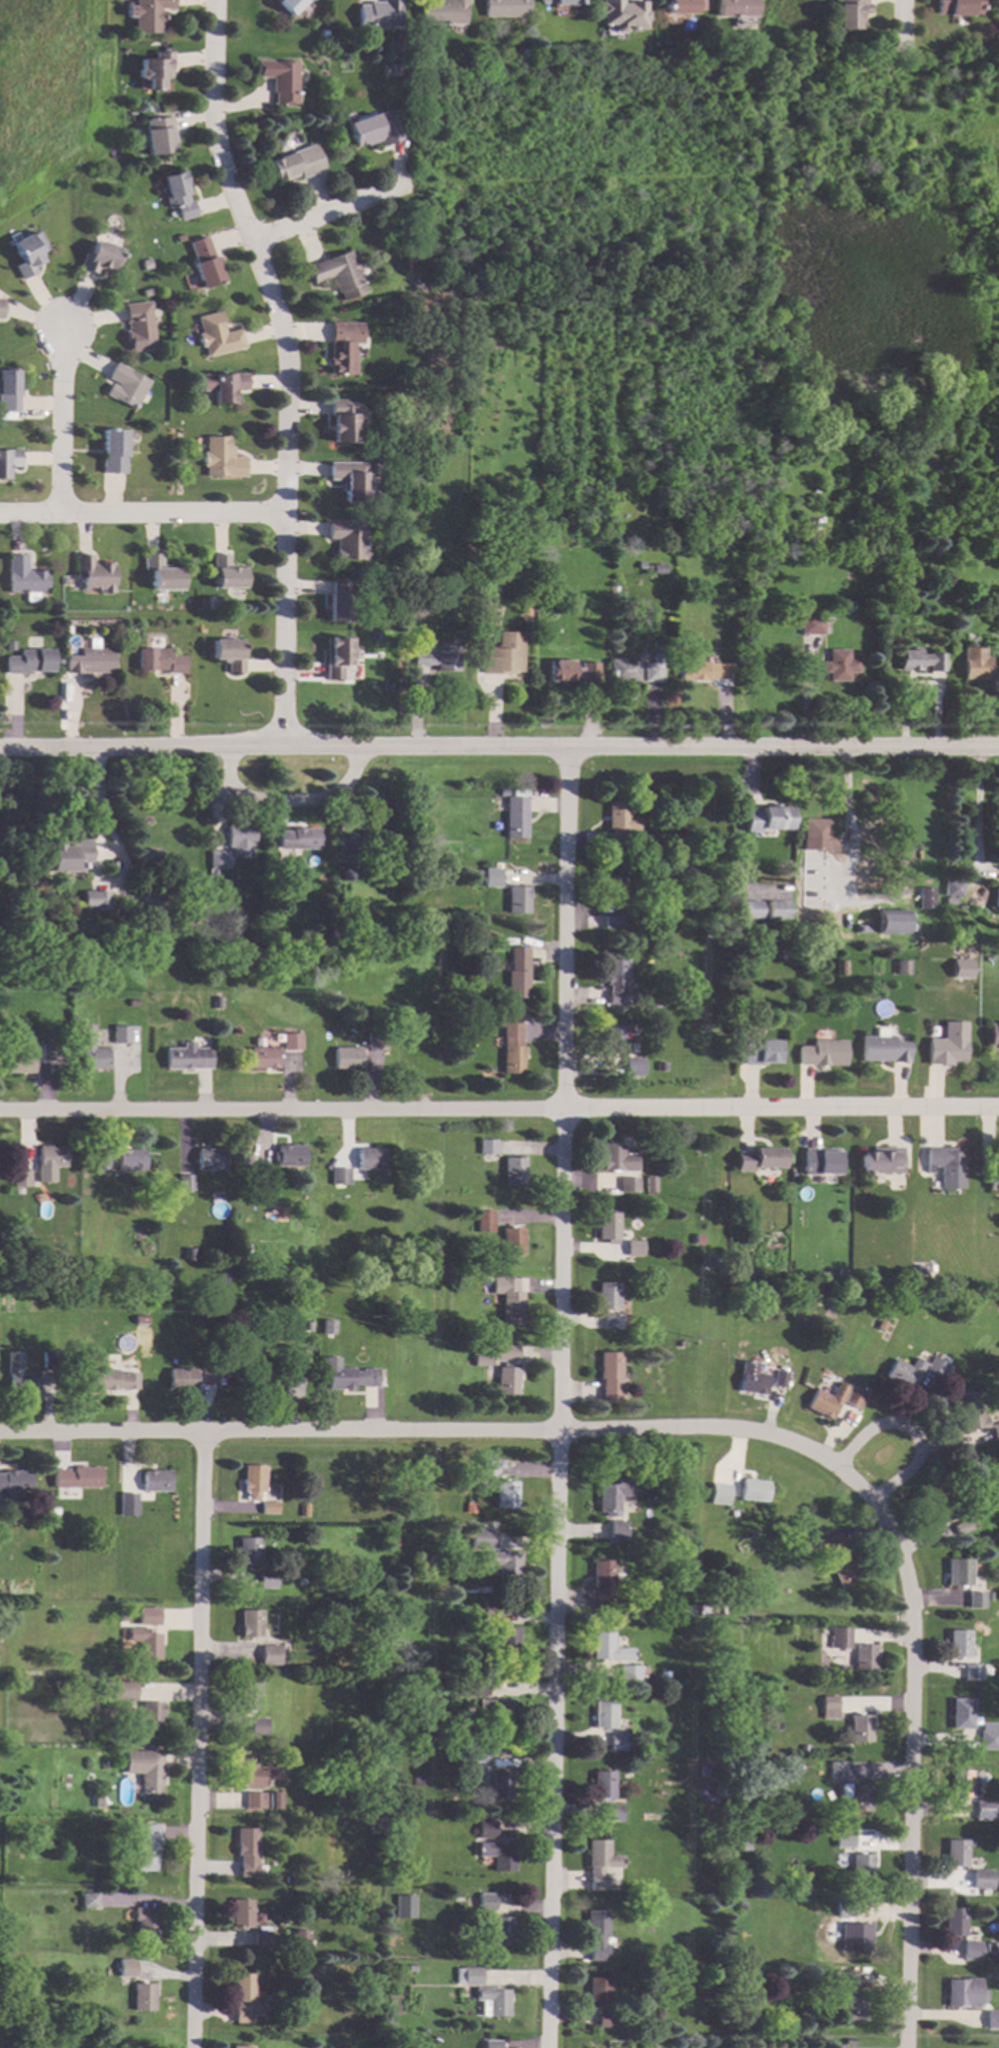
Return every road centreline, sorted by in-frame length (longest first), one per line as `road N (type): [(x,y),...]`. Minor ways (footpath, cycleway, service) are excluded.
road 1 (residential): [(569,748),(549,2047)]
road 2 (residential): [(998,1105),(0,1110)]
road 3 (tertiary): [(998,746),(0,748)]
road 4 (residential): [(839,1465),(774,1435),(713,1425),(0,1432)]
road 5 (residential): [(216,0),(214,125),(290,342),(287,746)]
road 6 (residential): [(198,1432),(191,2047)]
road 7 (residential): [(839,1465),(875,1497),(899,1543),(914,1611),(907,2047)]
road 8 (residential): [(286,513),(0,511)]
road 9 (residential): [(357,747),(355,784),(230,784),(230,745)]
road 10 (residential): [(64,508),(63,327)]
road 11 (residential): [(254,241),(402,183)]
road 12 (residential): [(875,1497),(920,1454),(903,1424),(875,1428)]

